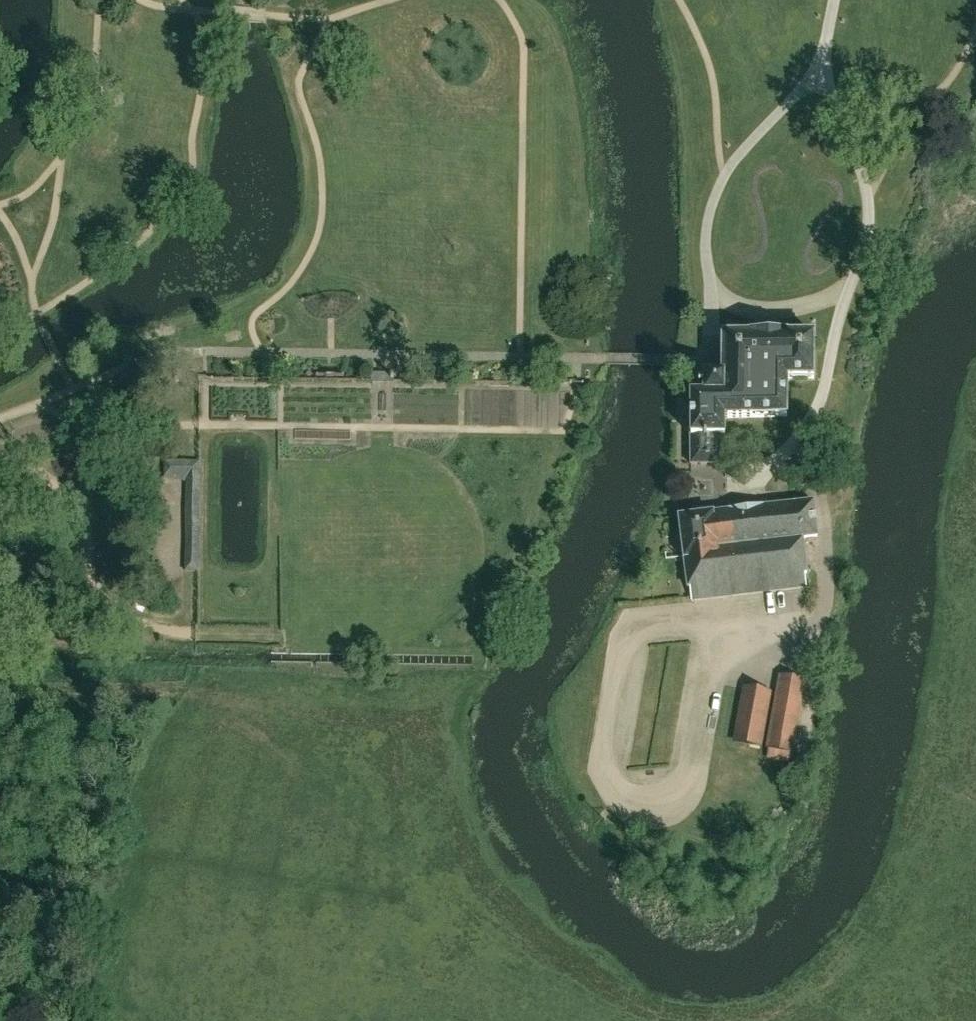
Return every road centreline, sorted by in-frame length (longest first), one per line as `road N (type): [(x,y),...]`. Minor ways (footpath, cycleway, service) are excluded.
road 1 (track): [(0,419),(176,350),(600,359)]
road 2 (track): [(214,694),(0,684)]

